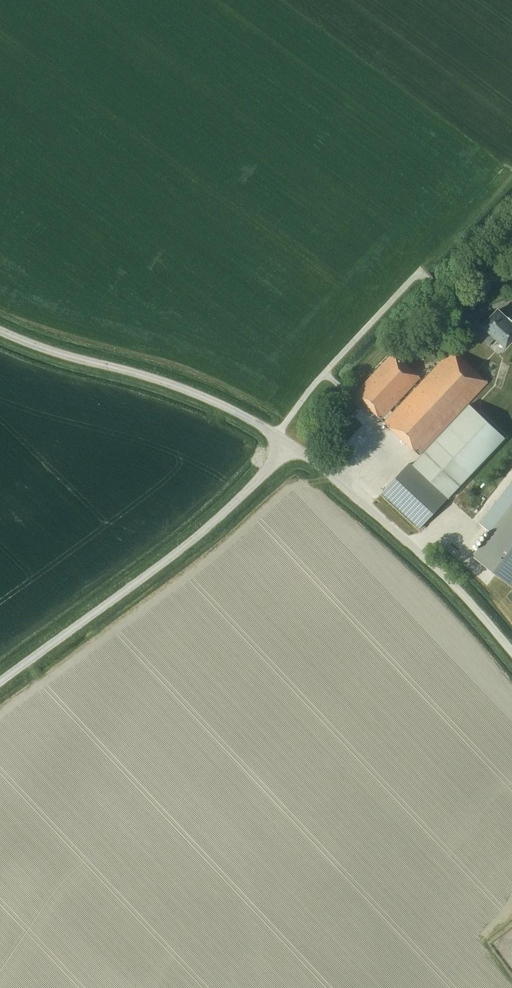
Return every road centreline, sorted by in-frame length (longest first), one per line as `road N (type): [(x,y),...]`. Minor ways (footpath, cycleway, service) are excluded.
road 1 (unclassified): [(0,680),(157,566),(239,498),(289,442)]
road 2 (unclassified): [(289,442),(166,381),(0,329)]
road 3 (unclassified): [(511,652),(387,522),(289,442)]

